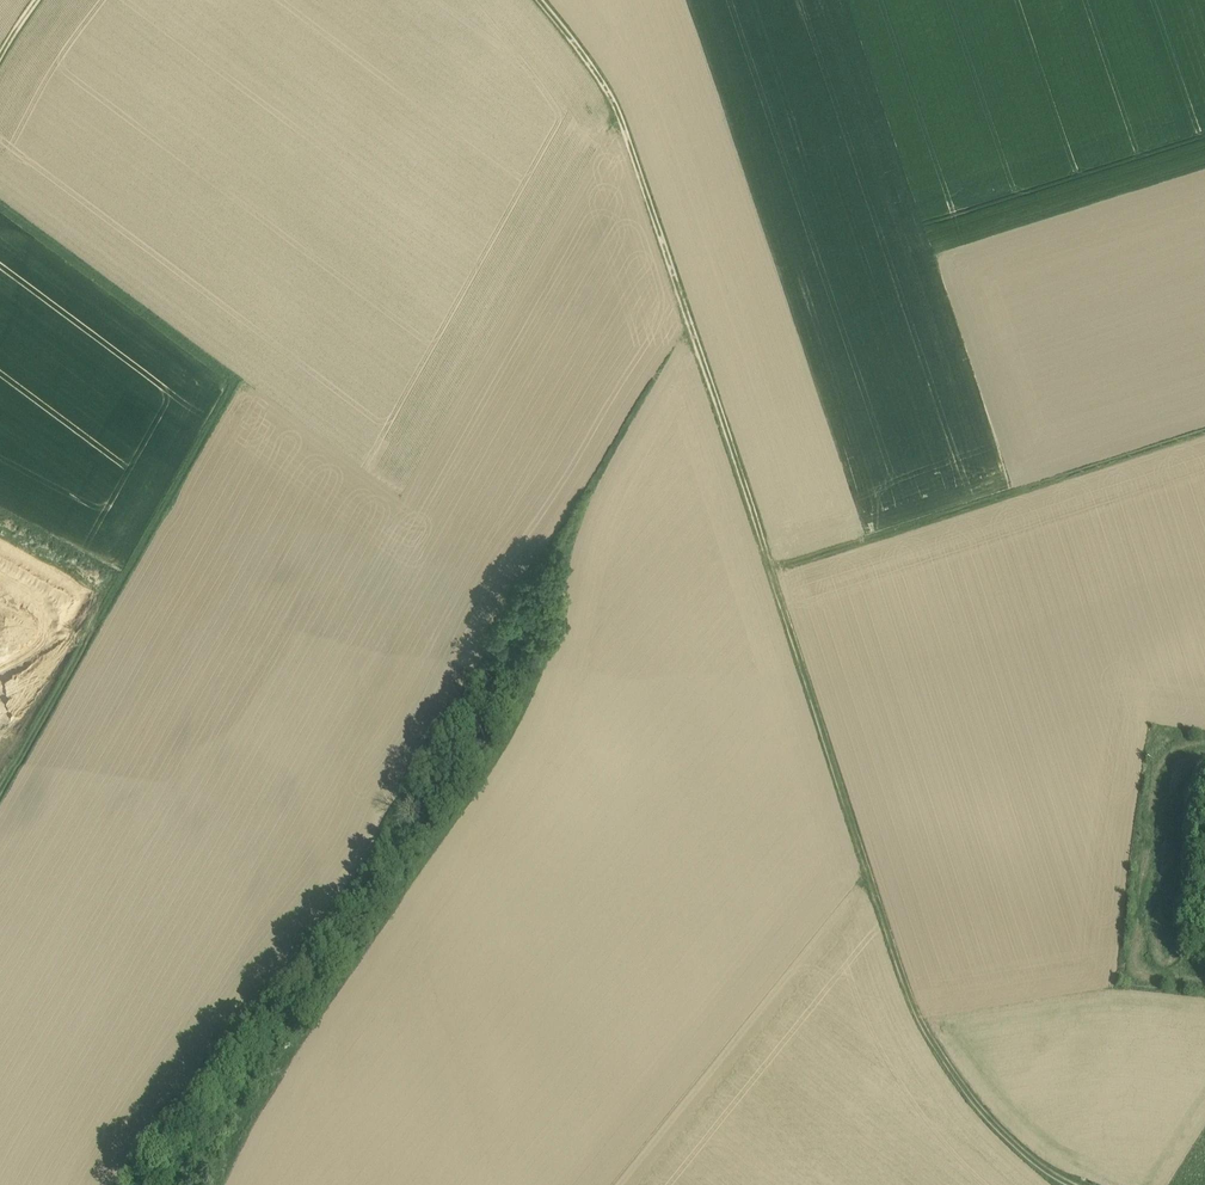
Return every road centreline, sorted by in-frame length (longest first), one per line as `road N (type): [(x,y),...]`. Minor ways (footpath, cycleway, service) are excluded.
road 1 (track): [(1070,1184),(1017,1150),(977,1109),(911,1004),(618,114),(532,0)]
road 2 (track): [(770,569),(1204,432)]

